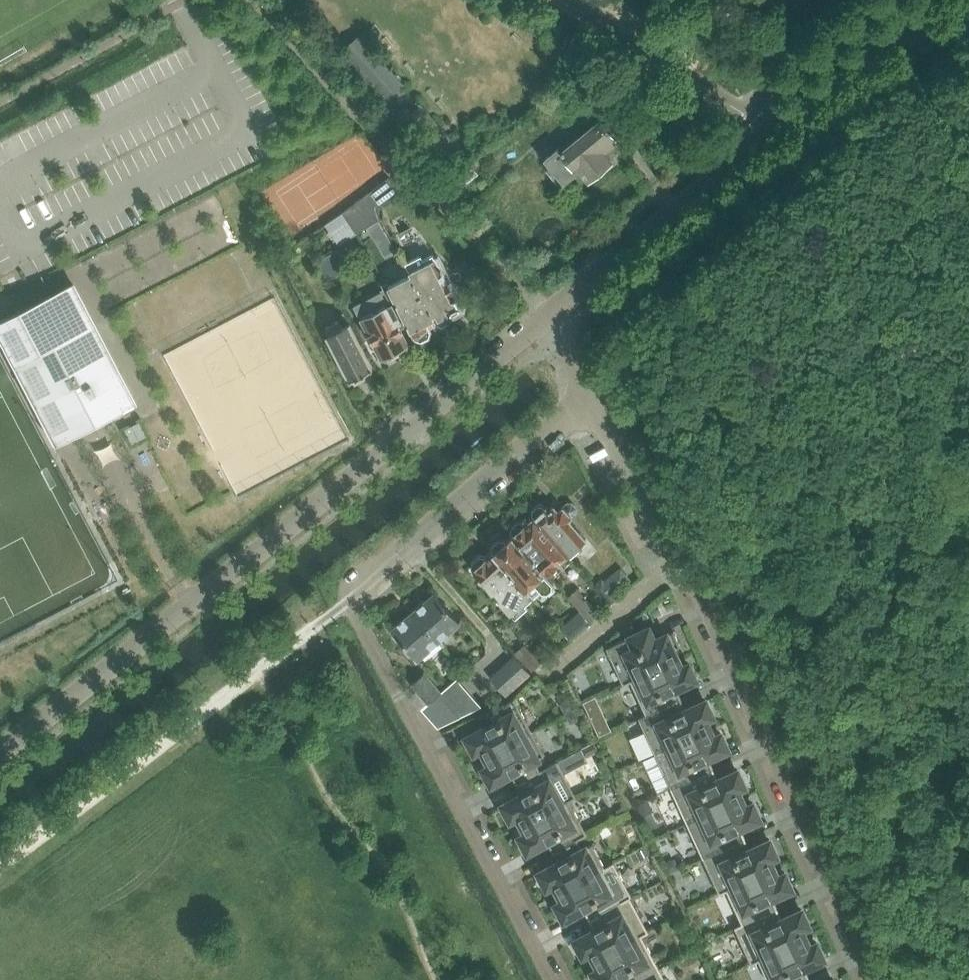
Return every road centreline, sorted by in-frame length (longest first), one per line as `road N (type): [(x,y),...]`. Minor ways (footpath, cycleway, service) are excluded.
road 1 (residential): [(593,397),(349,603),(550,979)]
road 2 (residential): [(0,753),(546,317)]
road 3 (residential): [(876,979),(680,562)]
road 4 (residential): [(546,317),(768,137)]
road 5 (residential): [(768,137),(563,0)]
road 6 (residential): [(768,137),(932,0)]
road 7 (residential): [(593,397),(680,562)]

